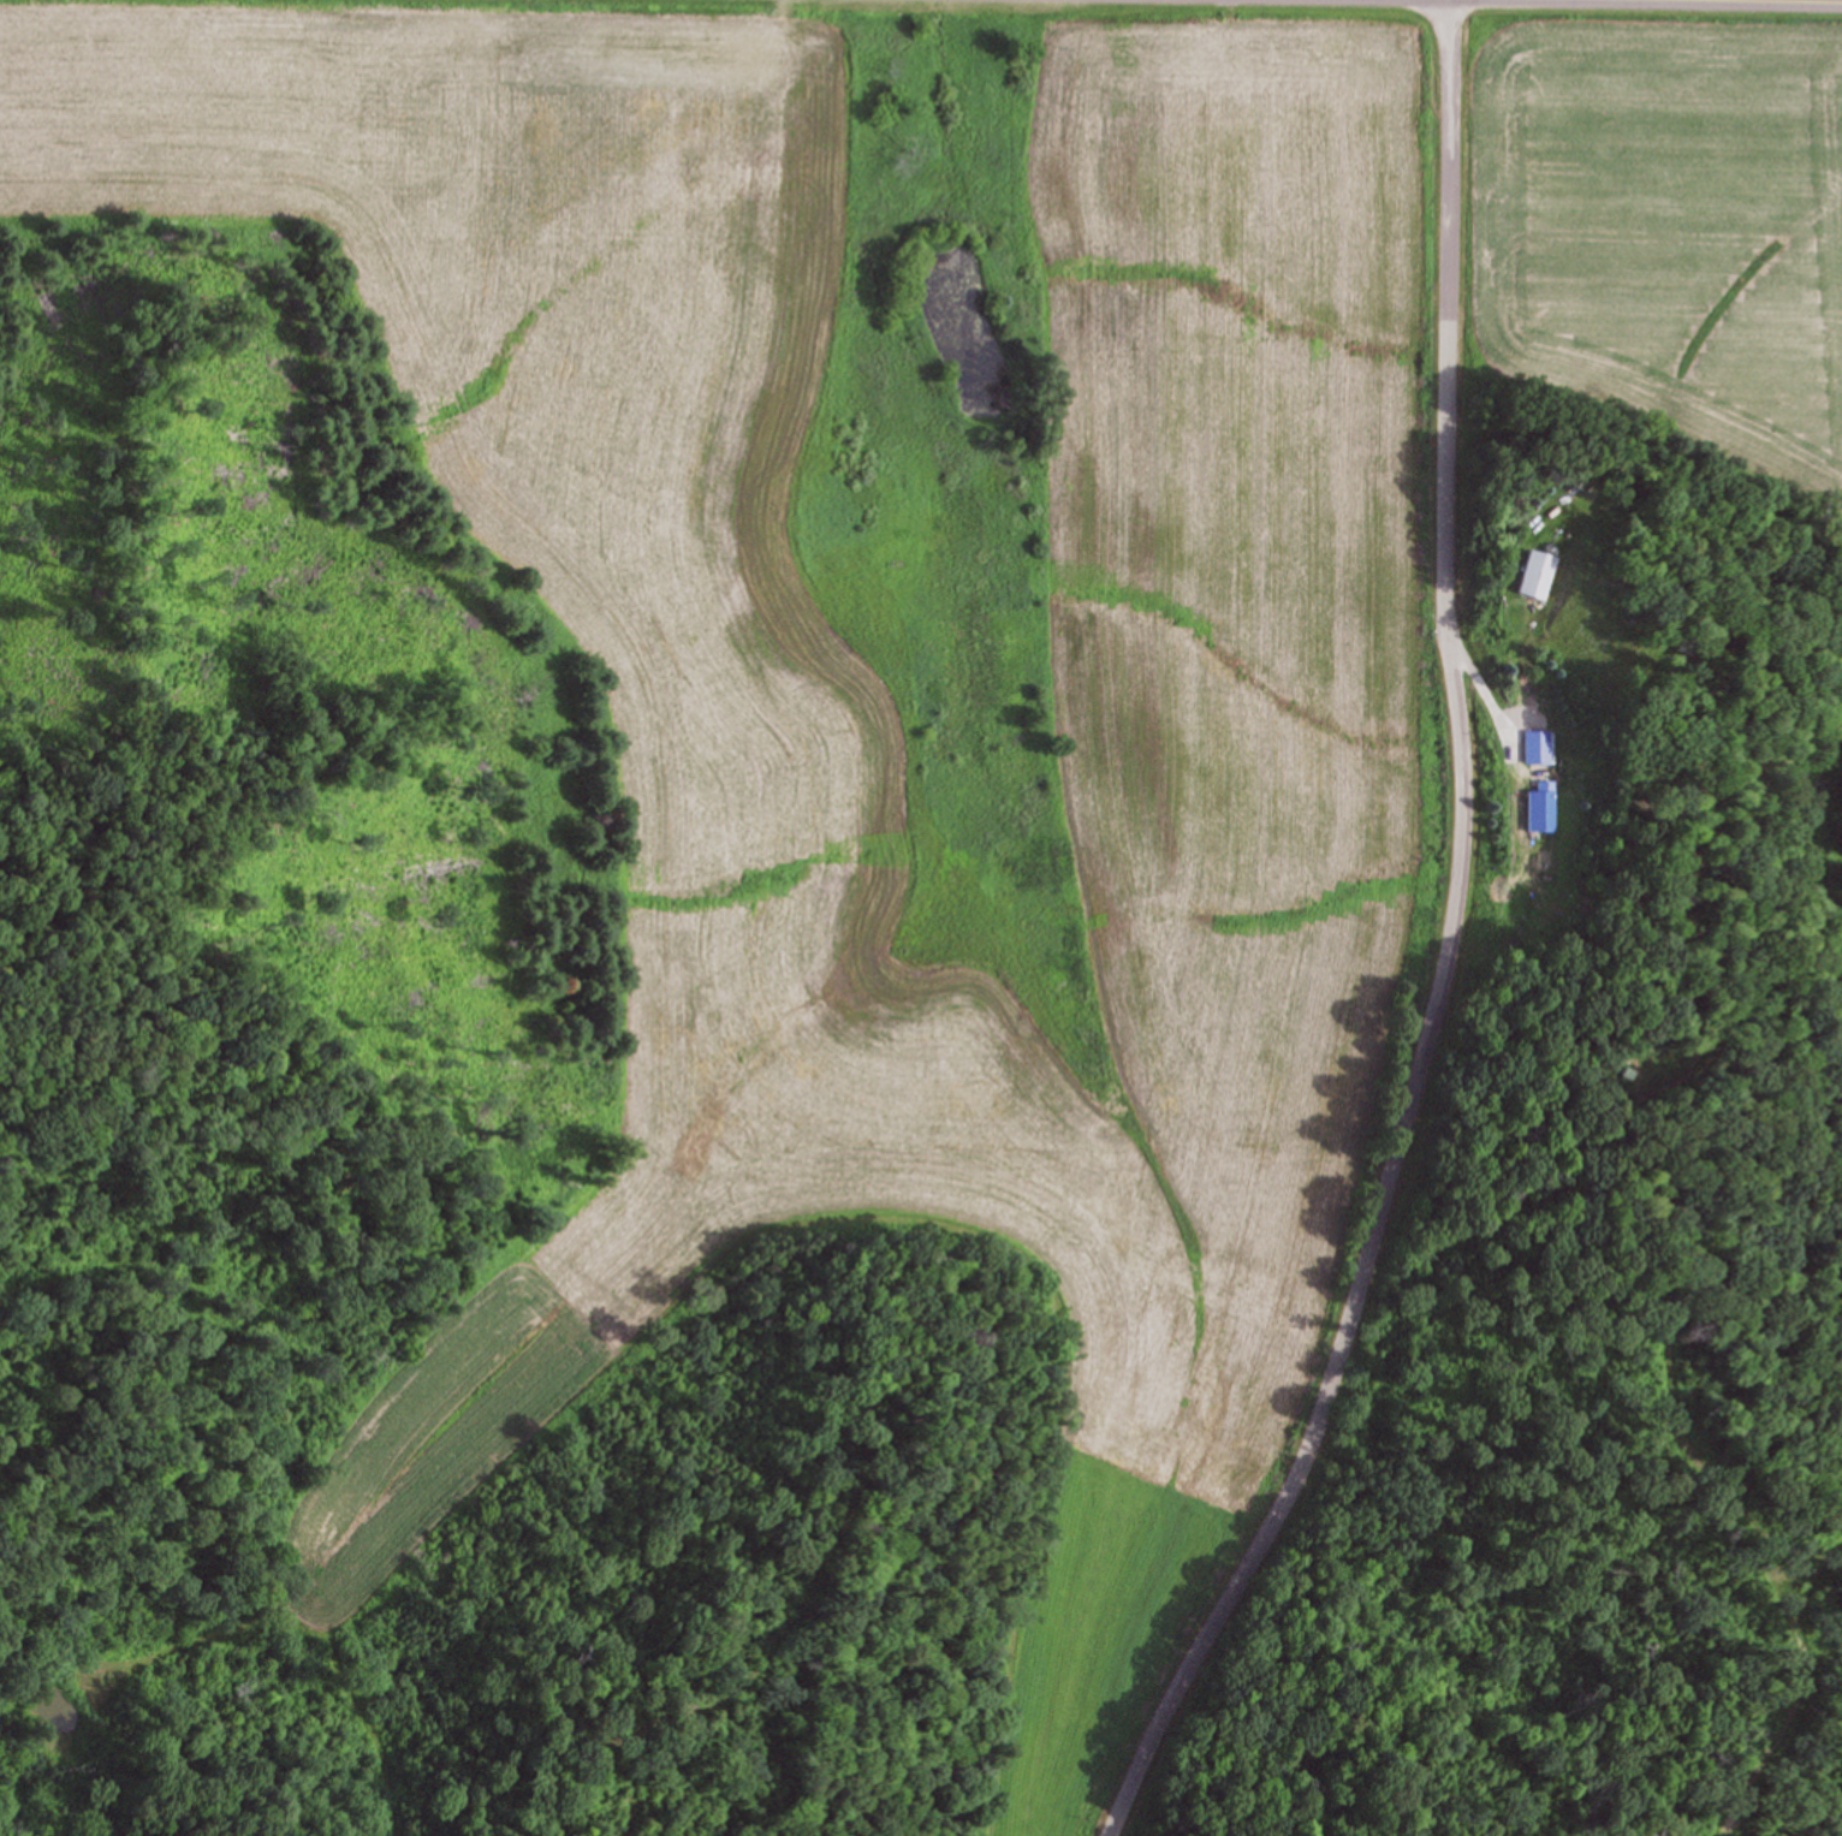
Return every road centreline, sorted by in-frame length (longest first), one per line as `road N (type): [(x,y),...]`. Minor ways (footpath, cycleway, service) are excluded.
road 1 (residential): [(1109,1835),(1151,1737),(1291,1481),(1320,1407),(1455,910),(1467,792),(1446,500),(1449,0)]

